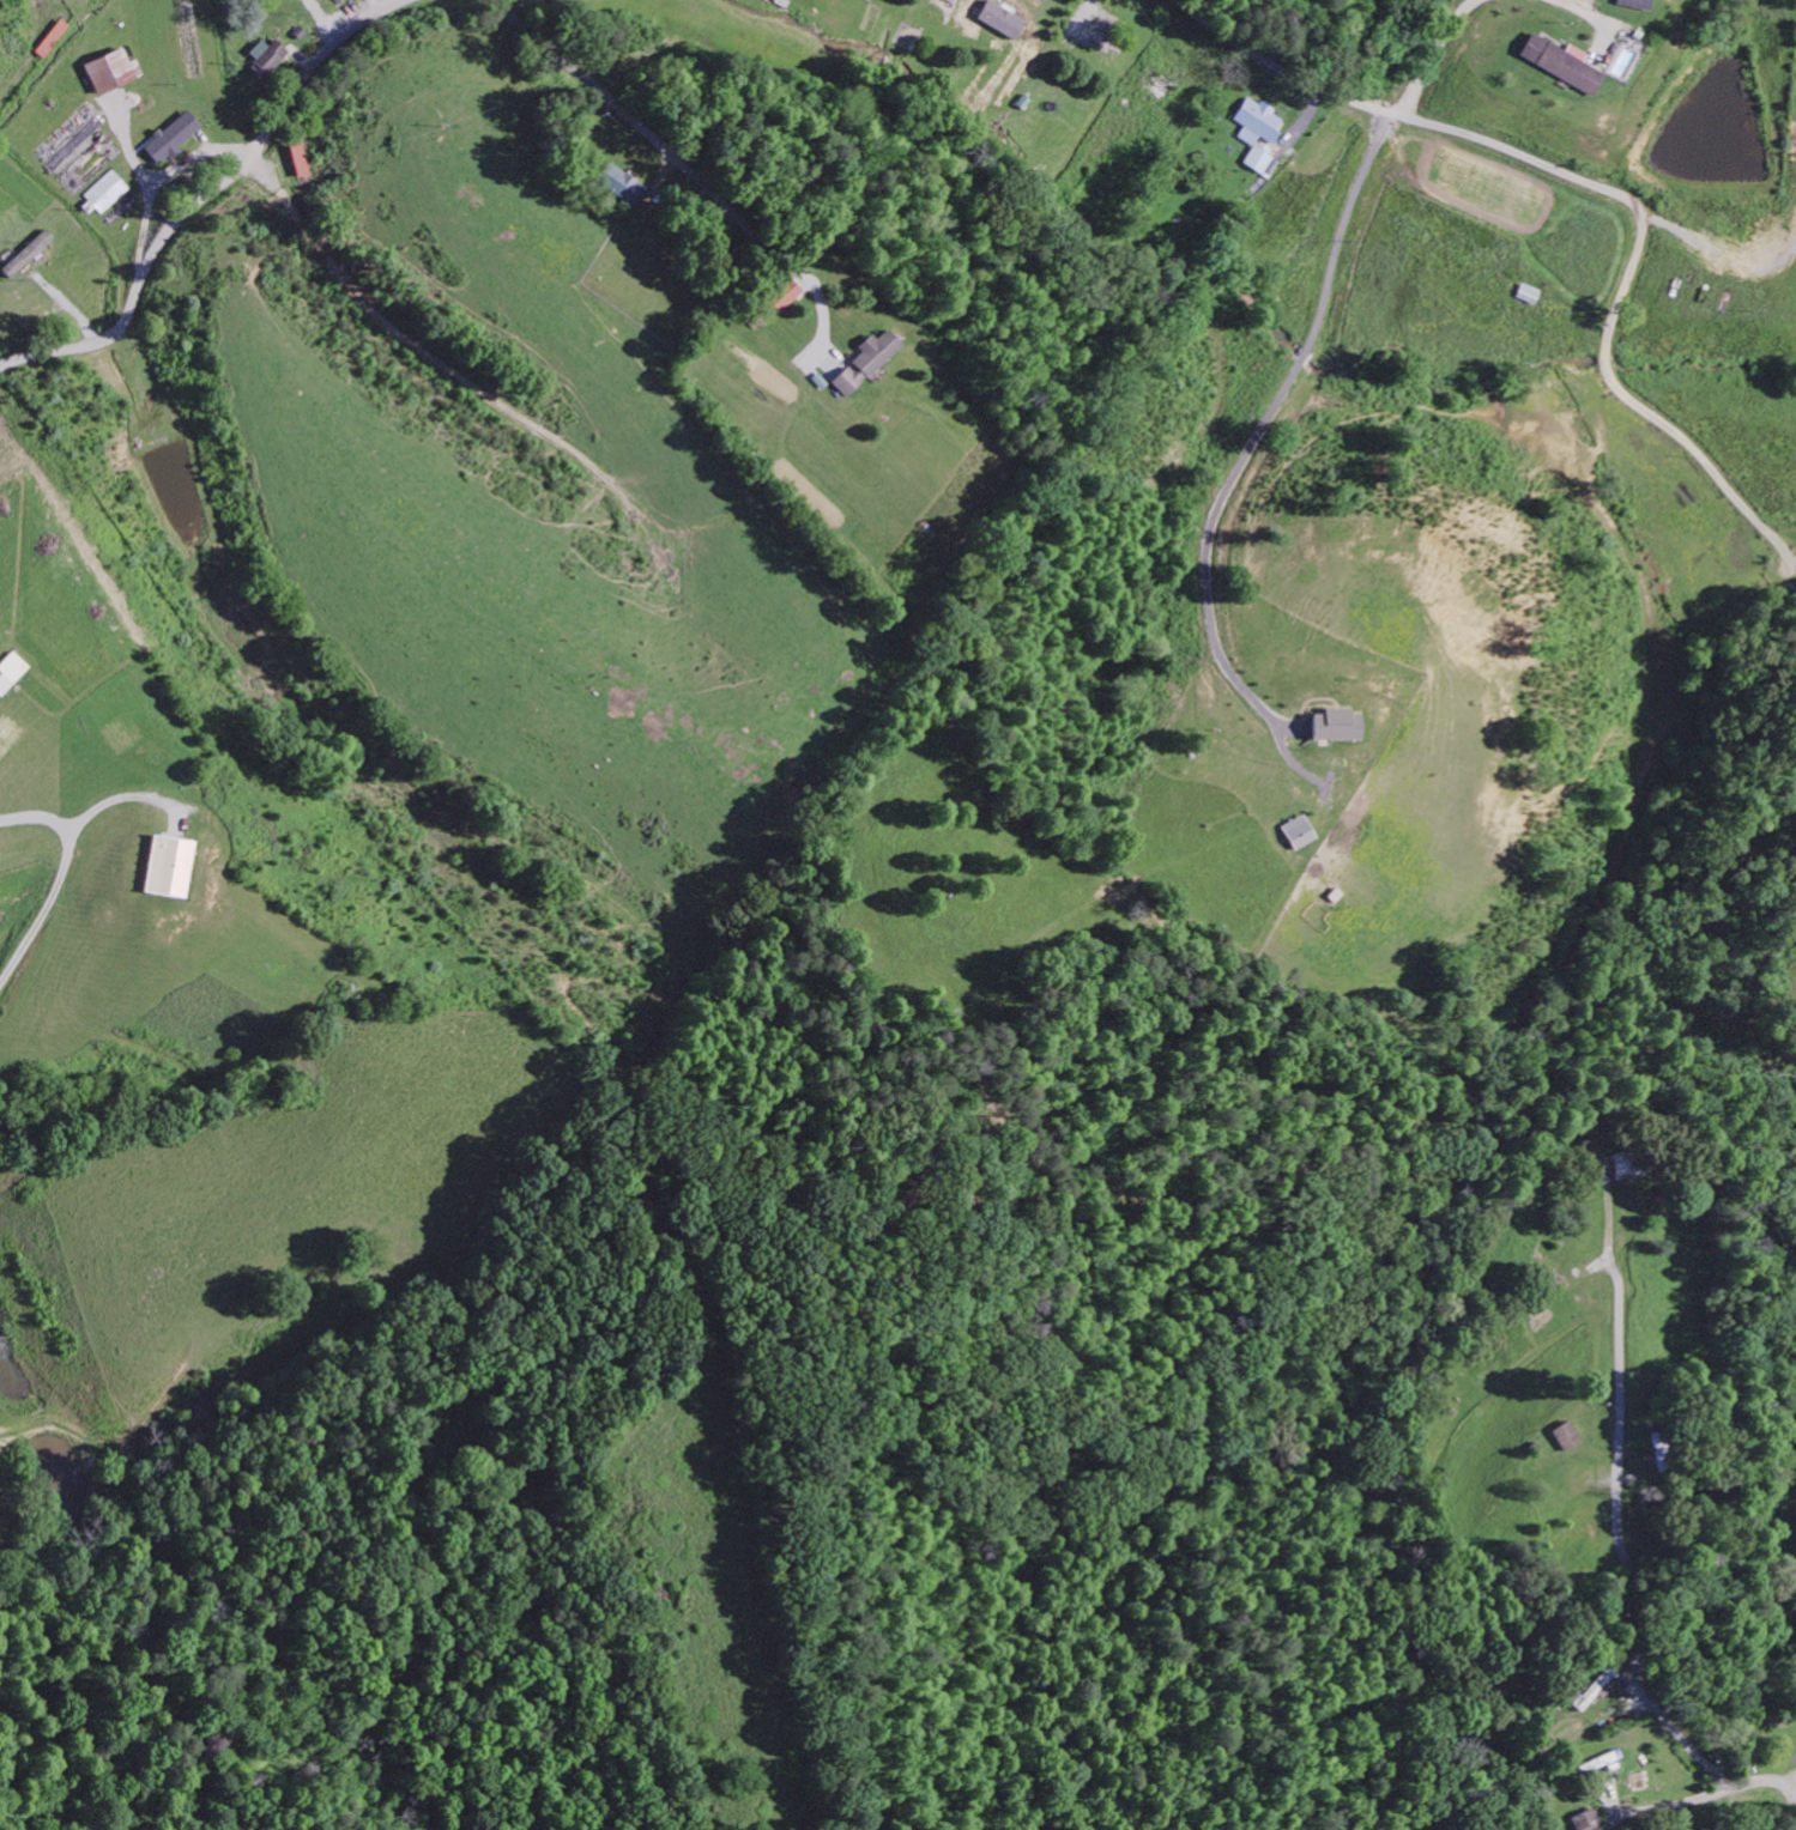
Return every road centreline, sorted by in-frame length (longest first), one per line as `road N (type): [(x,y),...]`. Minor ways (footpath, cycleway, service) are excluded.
road 1 (residential): [(1771,534),(1682,437),(1613,381),(1608,341),(1643,236),(1637,206),(1473,135),(1317,87),(1184,0)]
road 2 (residential): [(402,0),(335,42),(247,159),(179,218),(153,252),(120,328),(84,347),(0,366)]
road 3 (residential): [(498,0),(762,242)]

